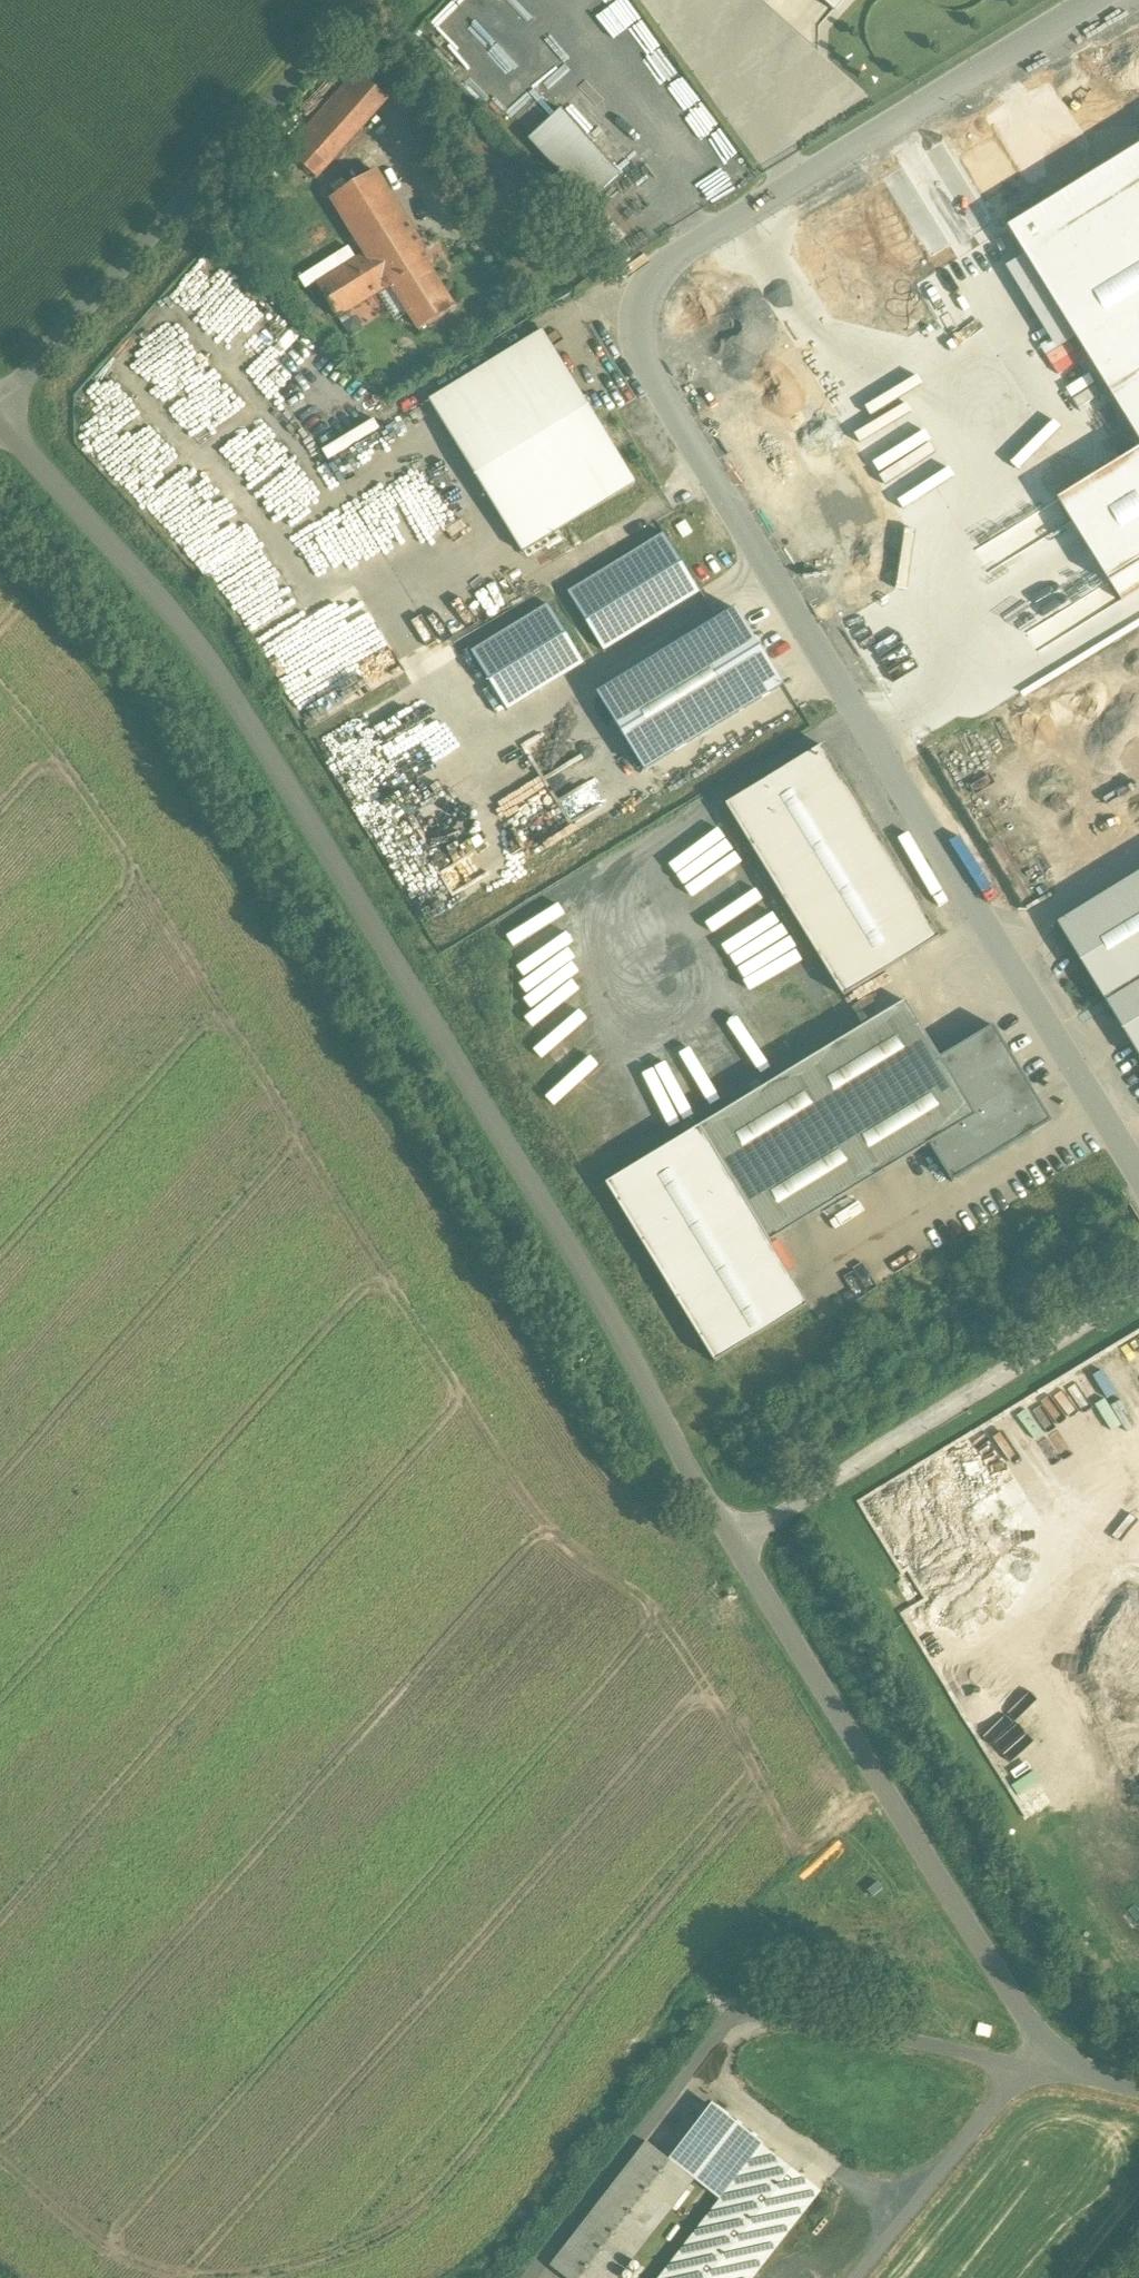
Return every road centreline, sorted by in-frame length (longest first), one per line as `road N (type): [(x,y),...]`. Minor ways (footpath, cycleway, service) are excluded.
road 1 (residential): [(1138,1181),(654,383),(637,339),(637,311),(675,258),(1097,0)]
road 2 (unclassified): [(733,1545),(560,1230),(249,722),(98,532),(0,429)]
road 3 (unclassified): [(1138,2093),(1058,2060),(1030,2030),(733,1545)]
road 4 (unclassified): [(0,424),(19,388),(364,0)]
road 5 (residential): [(733,1545),(1138,1287)]

